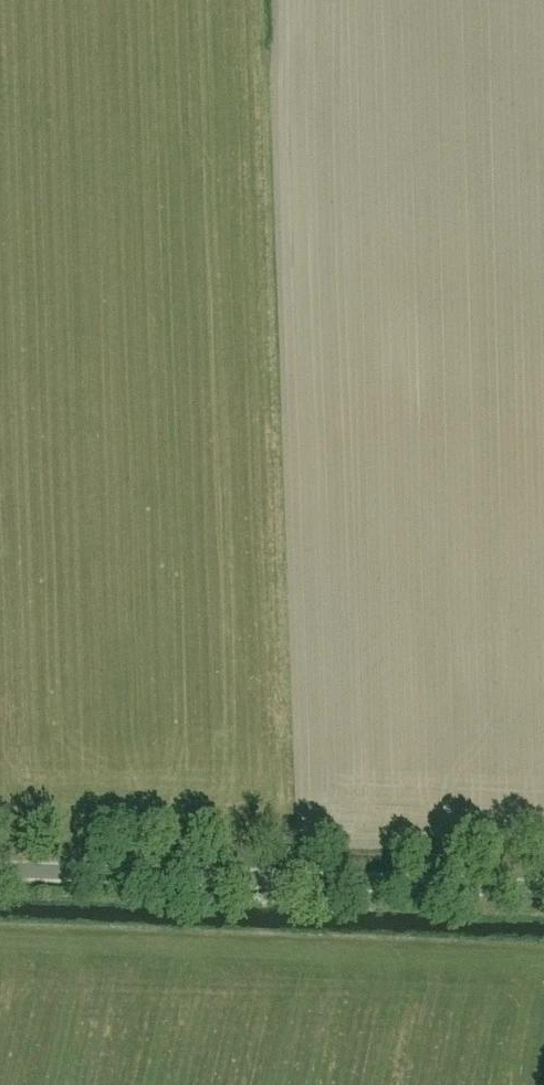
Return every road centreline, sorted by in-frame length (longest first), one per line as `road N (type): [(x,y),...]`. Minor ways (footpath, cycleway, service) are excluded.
road 1 (unclassified): [(543,889),(0,875)]

